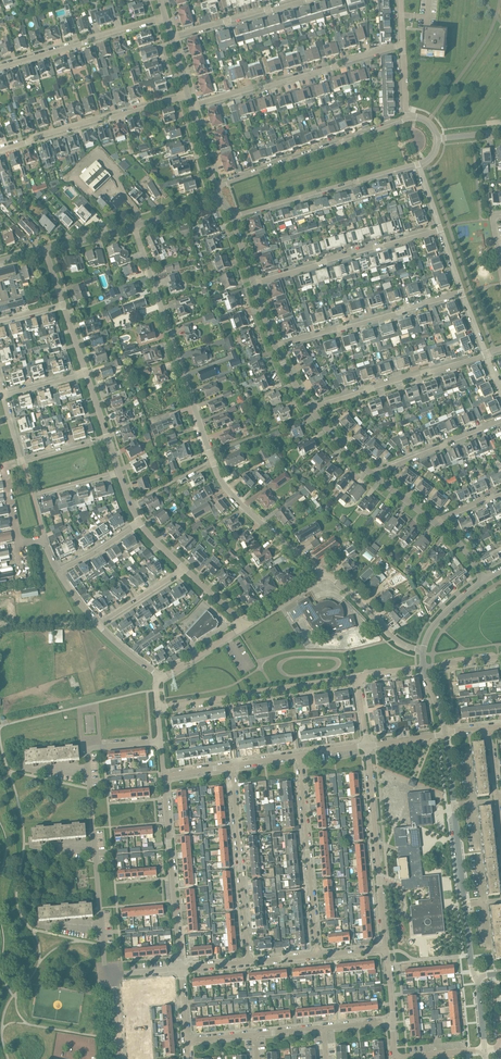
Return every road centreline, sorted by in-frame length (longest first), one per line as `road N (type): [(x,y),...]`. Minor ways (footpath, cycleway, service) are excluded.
road 1 (residential): [(324,573),(248,511),(217,473),(134,226)]
road 2 (residential): [(310,407),(483,356),(462,293)]
road 3 (residential): [(477,976),(446,733)]
road 4 (residential): [(191,106),(403,46)]
road 5 (residential): [(385,948),(367,745)]
road 6 (unclassified): [(406,119),(215,187)]
road 7 (residential): [(157,709),(356,677)]
road 8 (residential): [(316,955),(299,756)]
road 9 (residential): [(248,962),(232,766)]
road 10 (residential): [(0,150),(188,96)]
road 11 (residential): [(254,284),(441,229)]
road 12 (residential): [(275,346),(462,293)]
road 13 (residential): [(181,969),(164,777)]
road 14 (unclassified): [(233,216),(418,164)]
road 15 (residential): [(0,65),(166,18)]
road 16 (residential): [(375,477),(500,420)]
road 17 (residential): [(423,650),(396,640),(324,573)]

